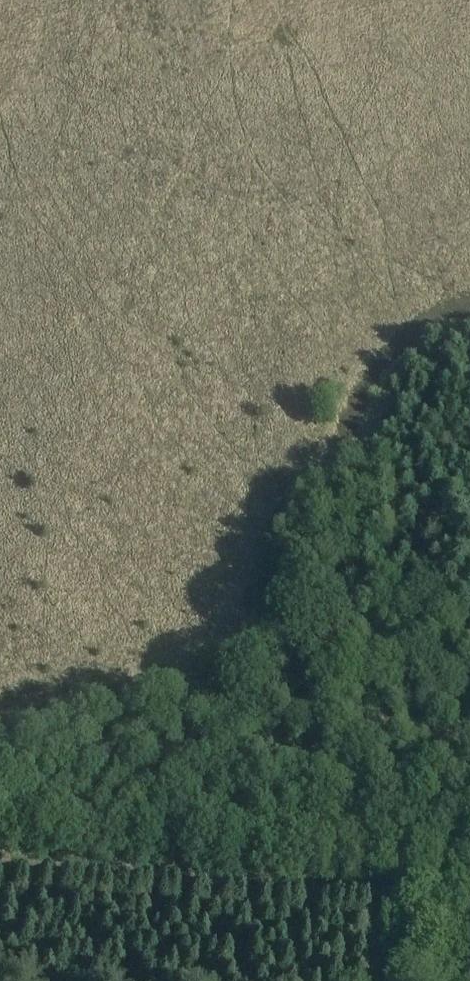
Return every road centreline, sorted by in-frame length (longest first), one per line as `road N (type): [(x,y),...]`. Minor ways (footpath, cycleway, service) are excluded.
road 1 (track): [(469,900),(0,866)]

